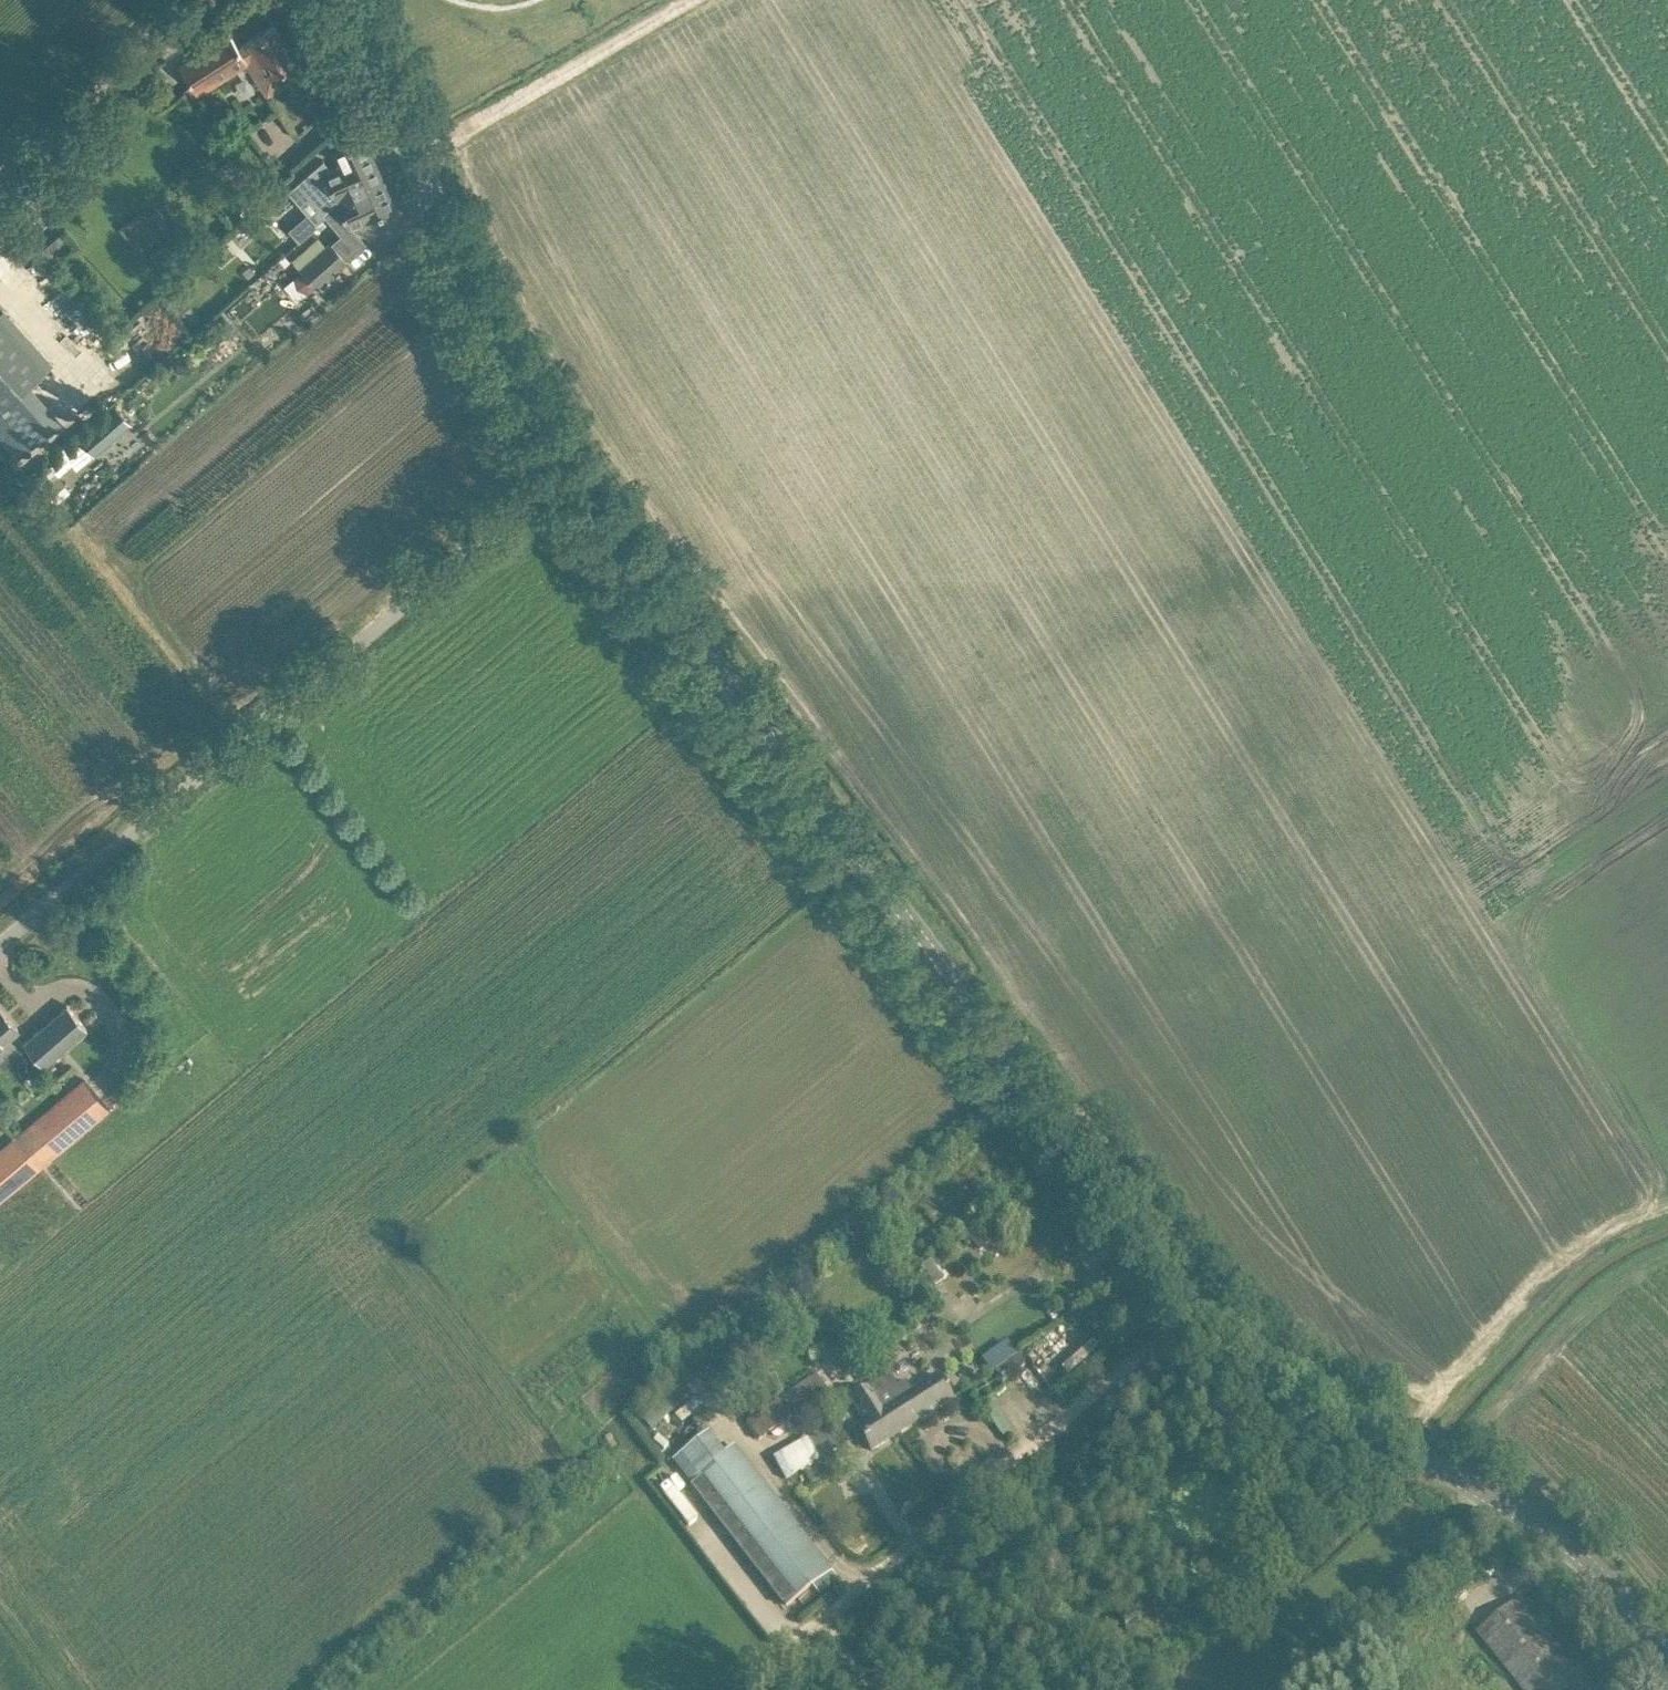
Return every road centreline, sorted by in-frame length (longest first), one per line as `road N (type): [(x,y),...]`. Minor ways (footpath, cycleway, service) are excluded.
road 1 (unclassified): [(1667,1656),(1578,1553),(1298,1388),(1201,1306),(570,467)]
road 2 (unclassified): [(0,945),(570,467)]
road 3 (track): [(749,1689),(1201,1306)]
road 4 (unclassified): [(570,467),(491,330),(345,0)]
road 5 (unclassified): [(0,176),(193,0)]

